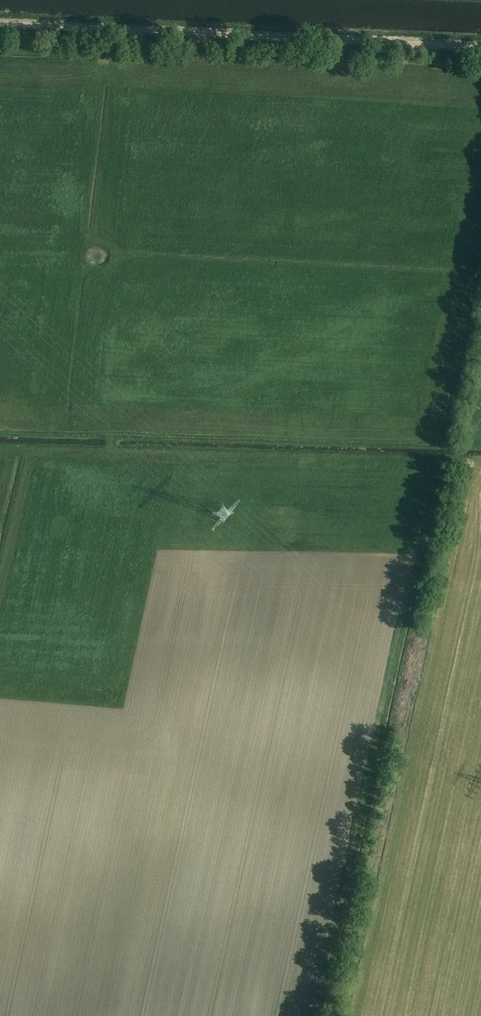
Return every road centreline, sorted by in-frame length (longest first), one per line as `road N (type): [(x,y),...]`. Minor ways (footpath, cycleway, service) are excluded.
road 1 (track): [(480,46),(0,25)]

